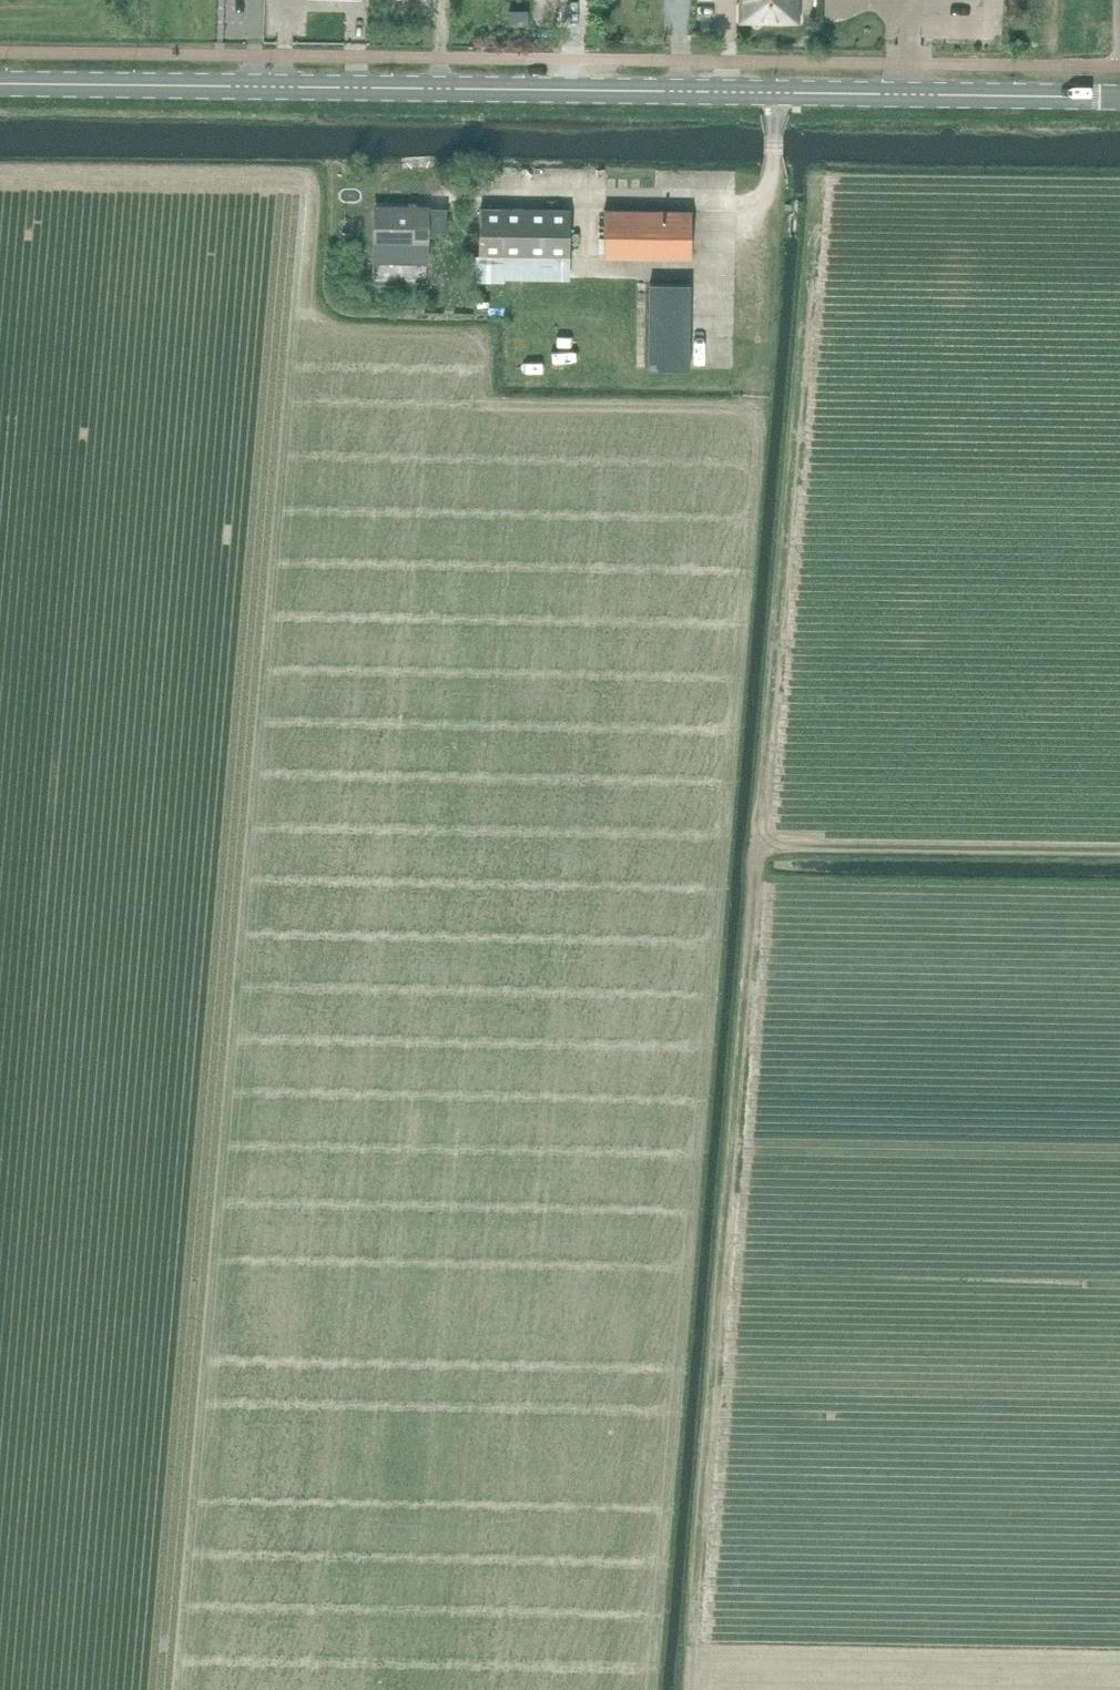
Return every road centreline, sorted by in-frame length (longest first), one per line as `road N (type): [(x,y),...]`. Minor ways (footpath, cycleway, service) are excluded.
road 1 (tertiary): [(0,83),(1119,95)]
road 2 (track): [(483,192),(753,197),(769,185),(776,93)]

